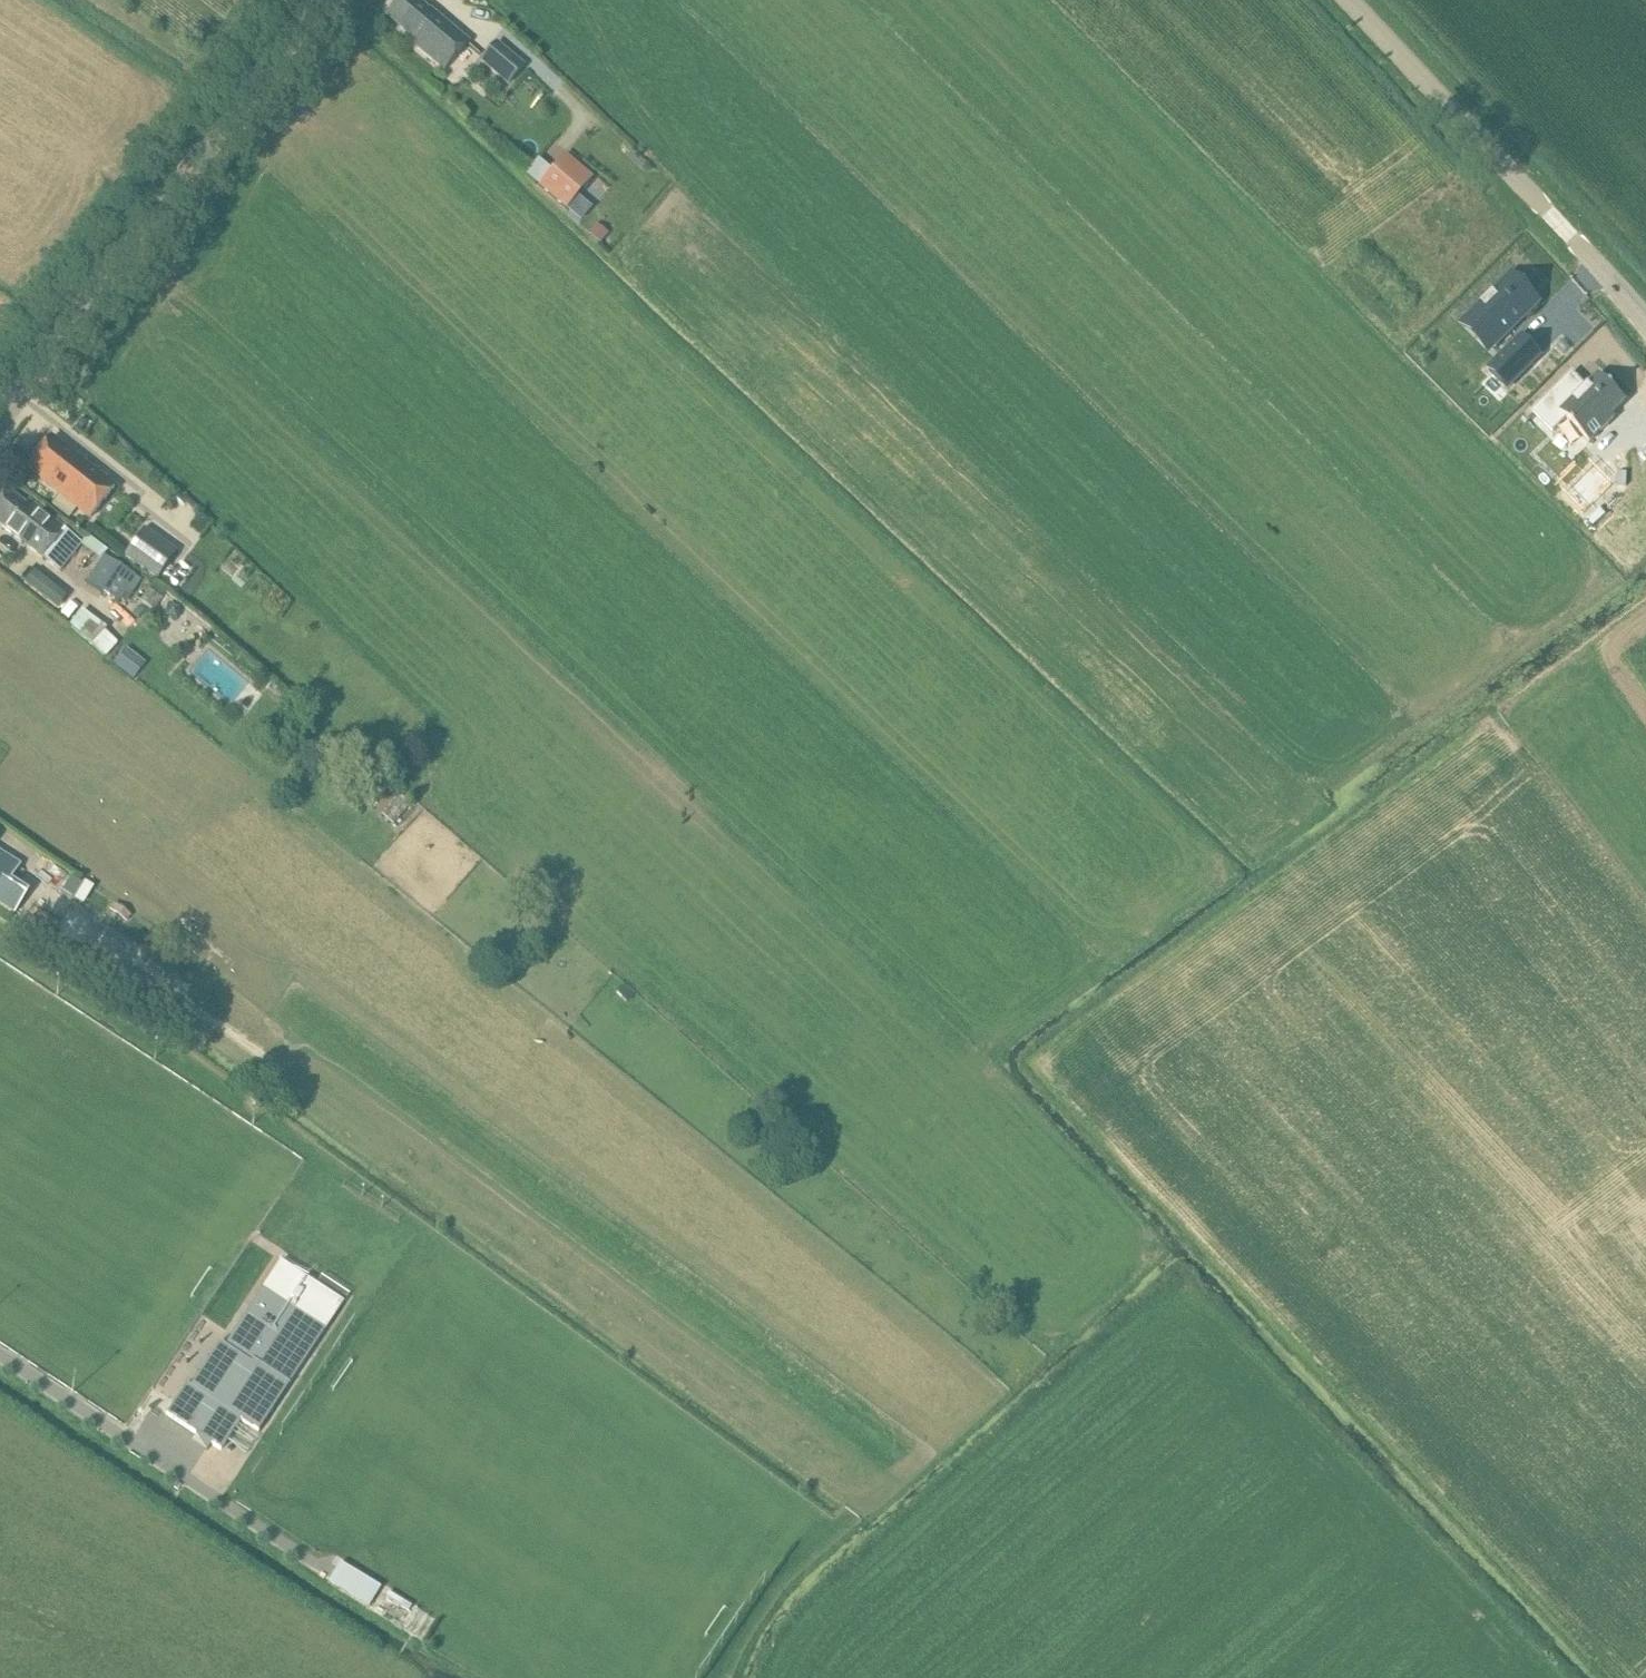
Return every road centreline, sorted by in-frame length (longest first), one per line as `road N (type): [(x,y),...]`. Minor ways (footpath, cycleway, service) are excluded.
road 1 (tertiary): [(0,422),(218,134),(333,0)]
road 2 (unclassified): [(1645,319),(1348,0)]

